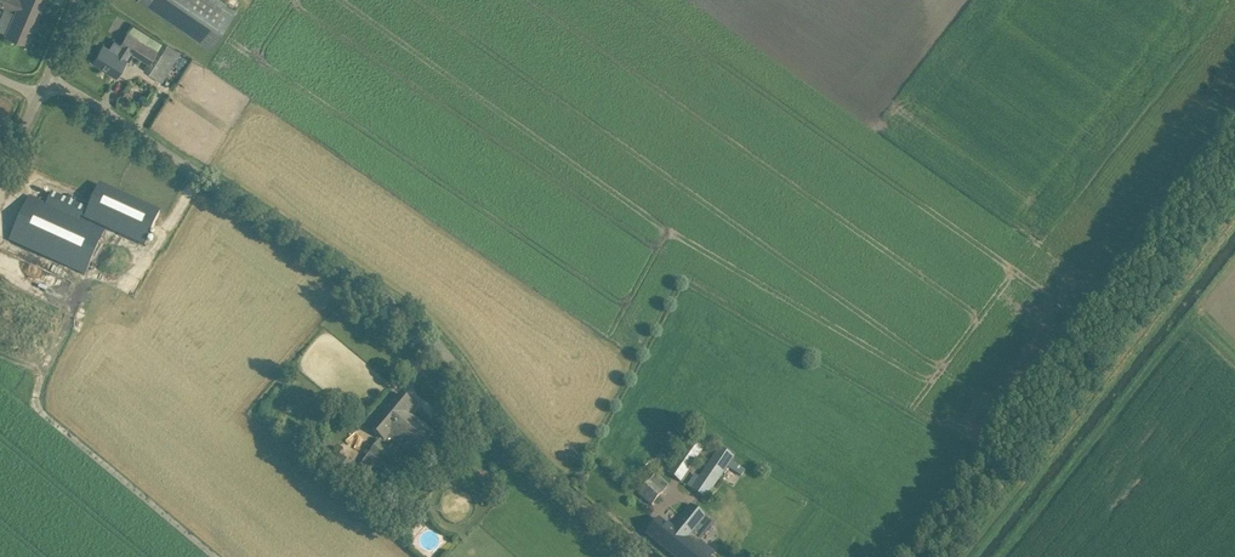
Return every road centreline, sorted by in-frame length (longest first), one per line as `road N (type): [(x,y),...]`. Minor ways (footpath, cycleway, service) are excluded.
road 1 (unclassified): [(643,556),(503,428),(404,315),(48,74)]
road 2 (track): [(213,556),(44,416),(46,376),(82,287)]

